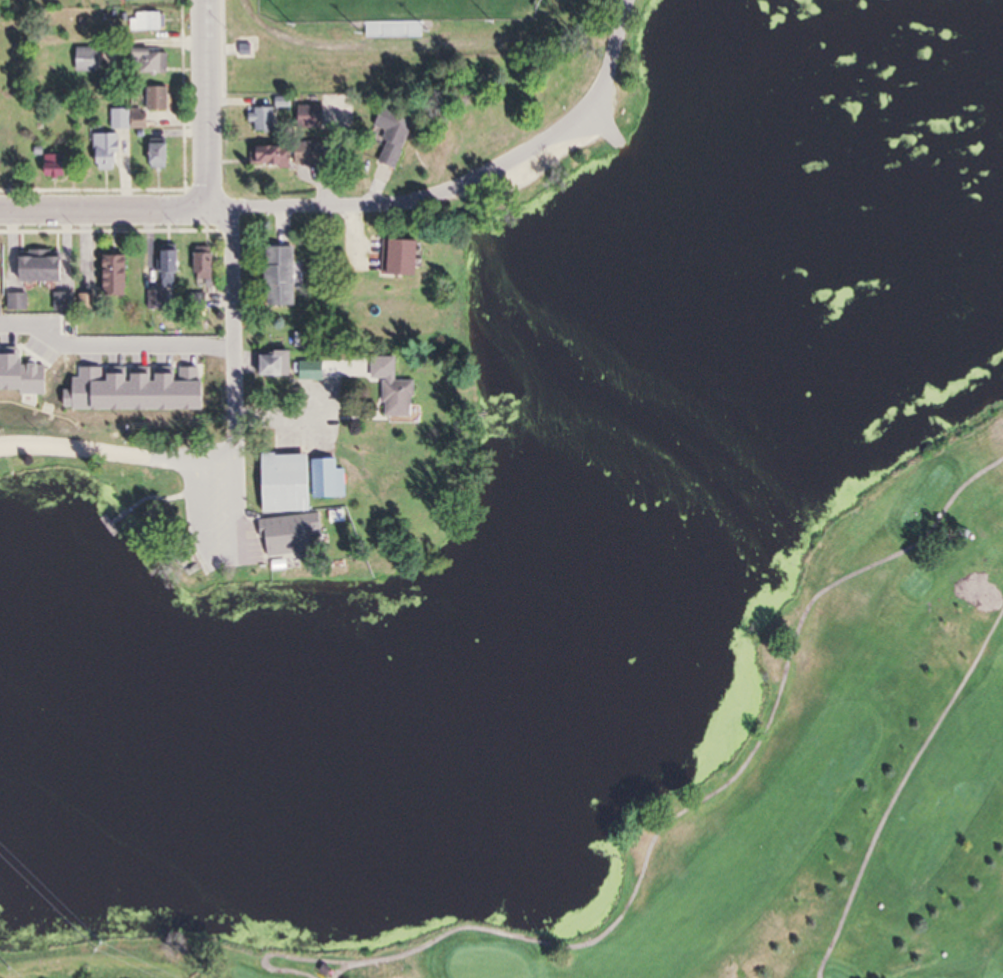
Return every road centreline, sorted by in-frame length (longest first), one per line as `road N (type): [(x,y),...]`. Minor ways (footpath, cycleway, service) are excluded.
road 1 (residential): [(236,487),(232,210)]
road 2 (tertiary): [(209,213),(206,0)]
road 3 (tertiary): [(209,213),(0,212)]
road 4 (residential): [(209,213),(394,207)]

